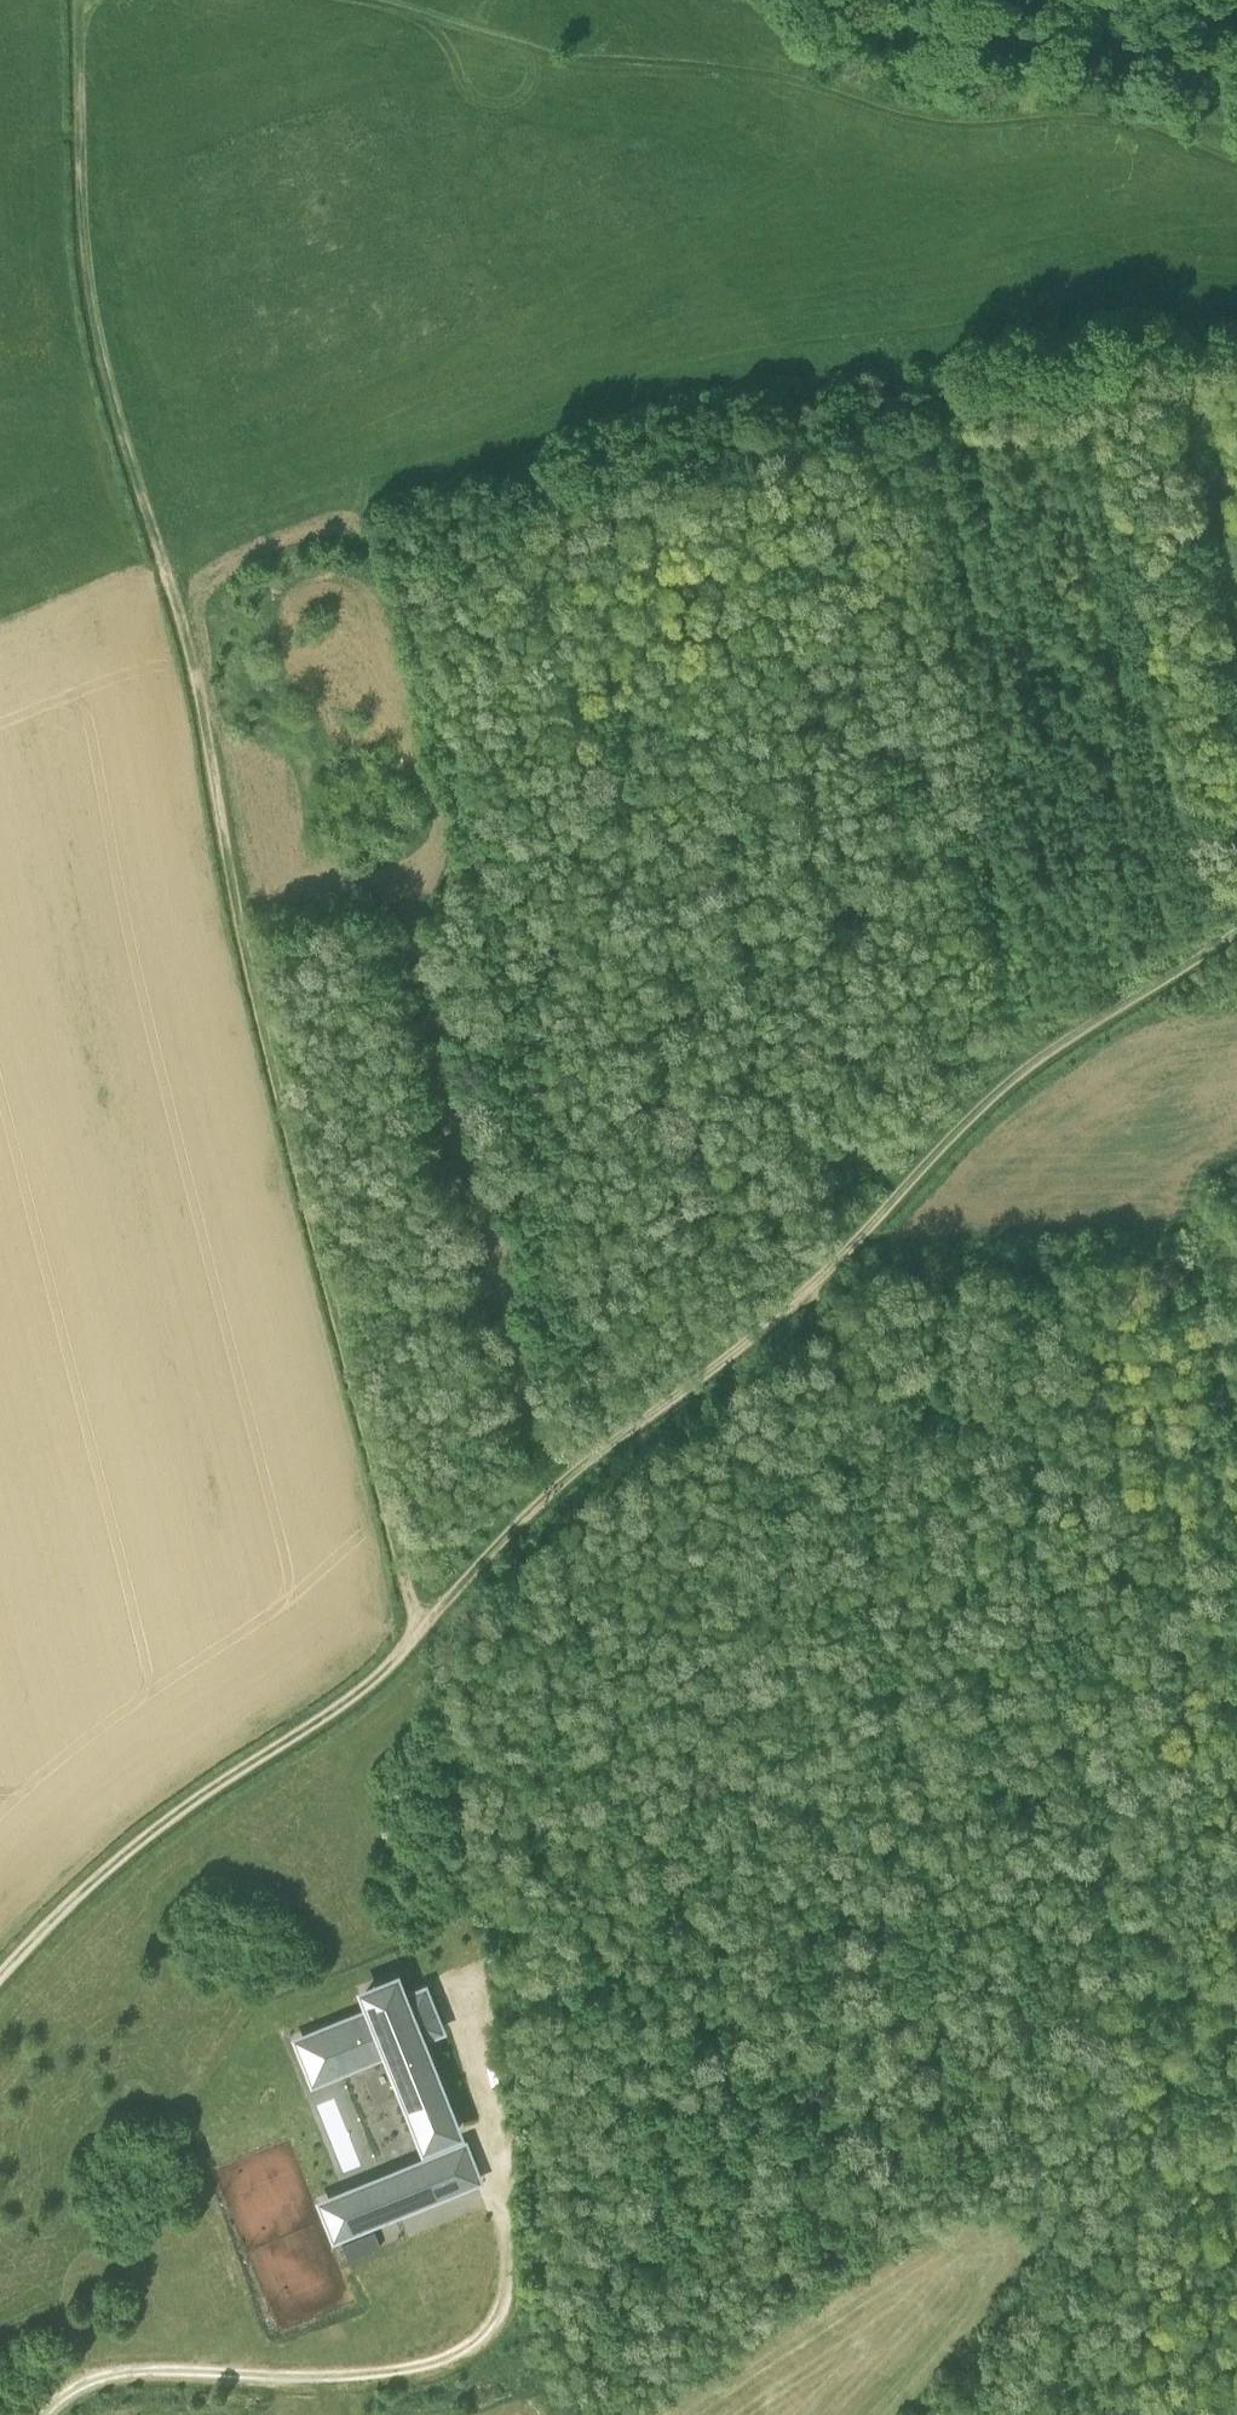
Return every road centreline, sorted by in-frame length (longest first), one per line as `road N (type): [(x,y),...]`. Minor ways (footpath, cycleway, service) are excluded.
road 1 (track): [(419,1634),(282,1100),(189,643),(98,359),(81,232),(77,0)]
road 2 (track): [(1236,929),(1019,1072),(777,1313),(523,1515),(419,1634)]
road 3 (track): [(419,1634),(352,1698),(144,1837),(0,1974)]

